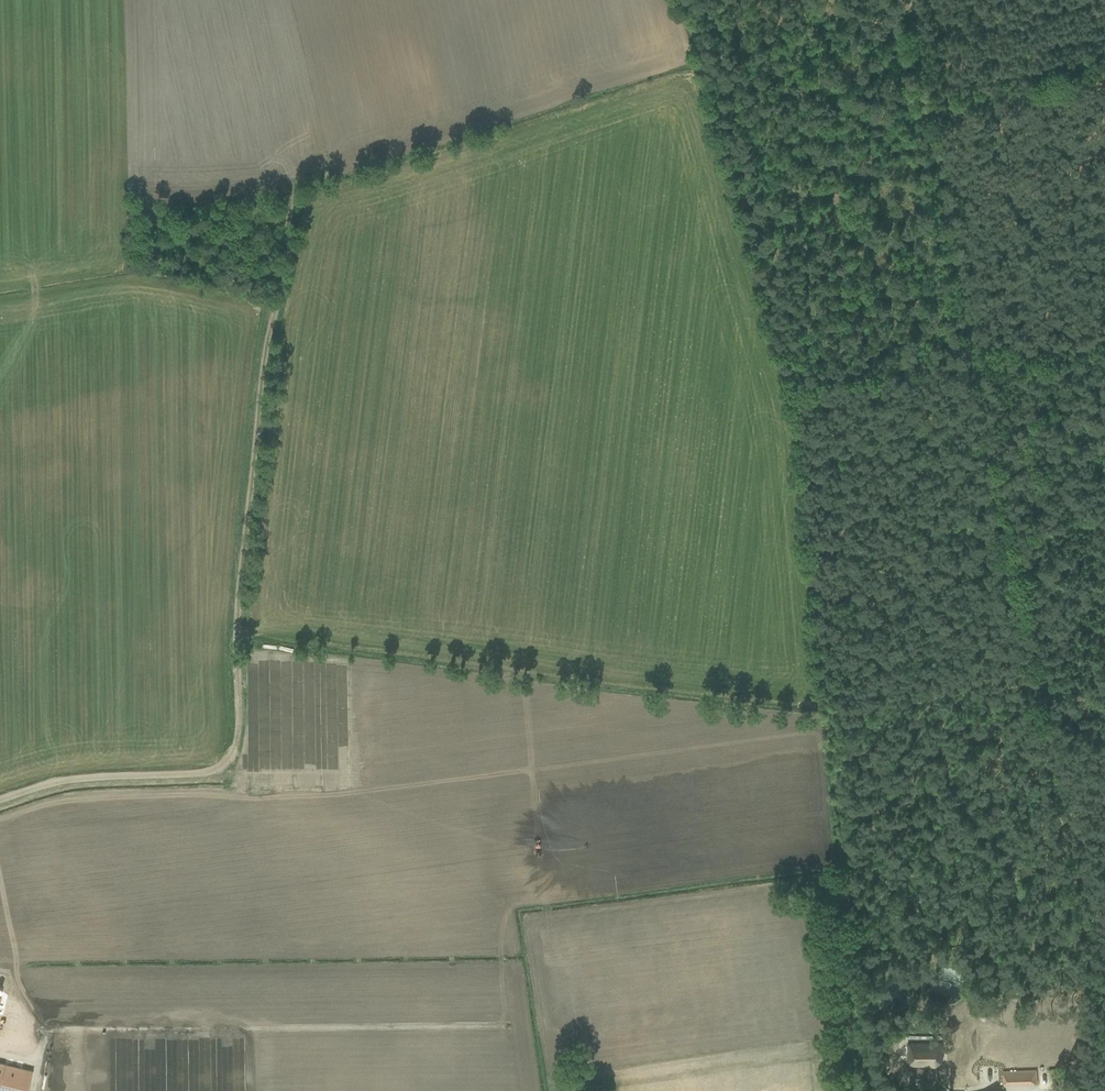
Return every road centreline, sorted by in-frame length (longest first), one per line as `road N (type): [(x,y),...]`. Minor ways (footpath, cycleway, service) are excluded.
road 1 (track): [(900,0),(1104,1027)]
road 2 (track): [(335,170),(299,181),(291,193),(236,612),(238,732),(224,765),(73,777),(0,799)]
road 3 (track): [(920,103),(1104,70)]

